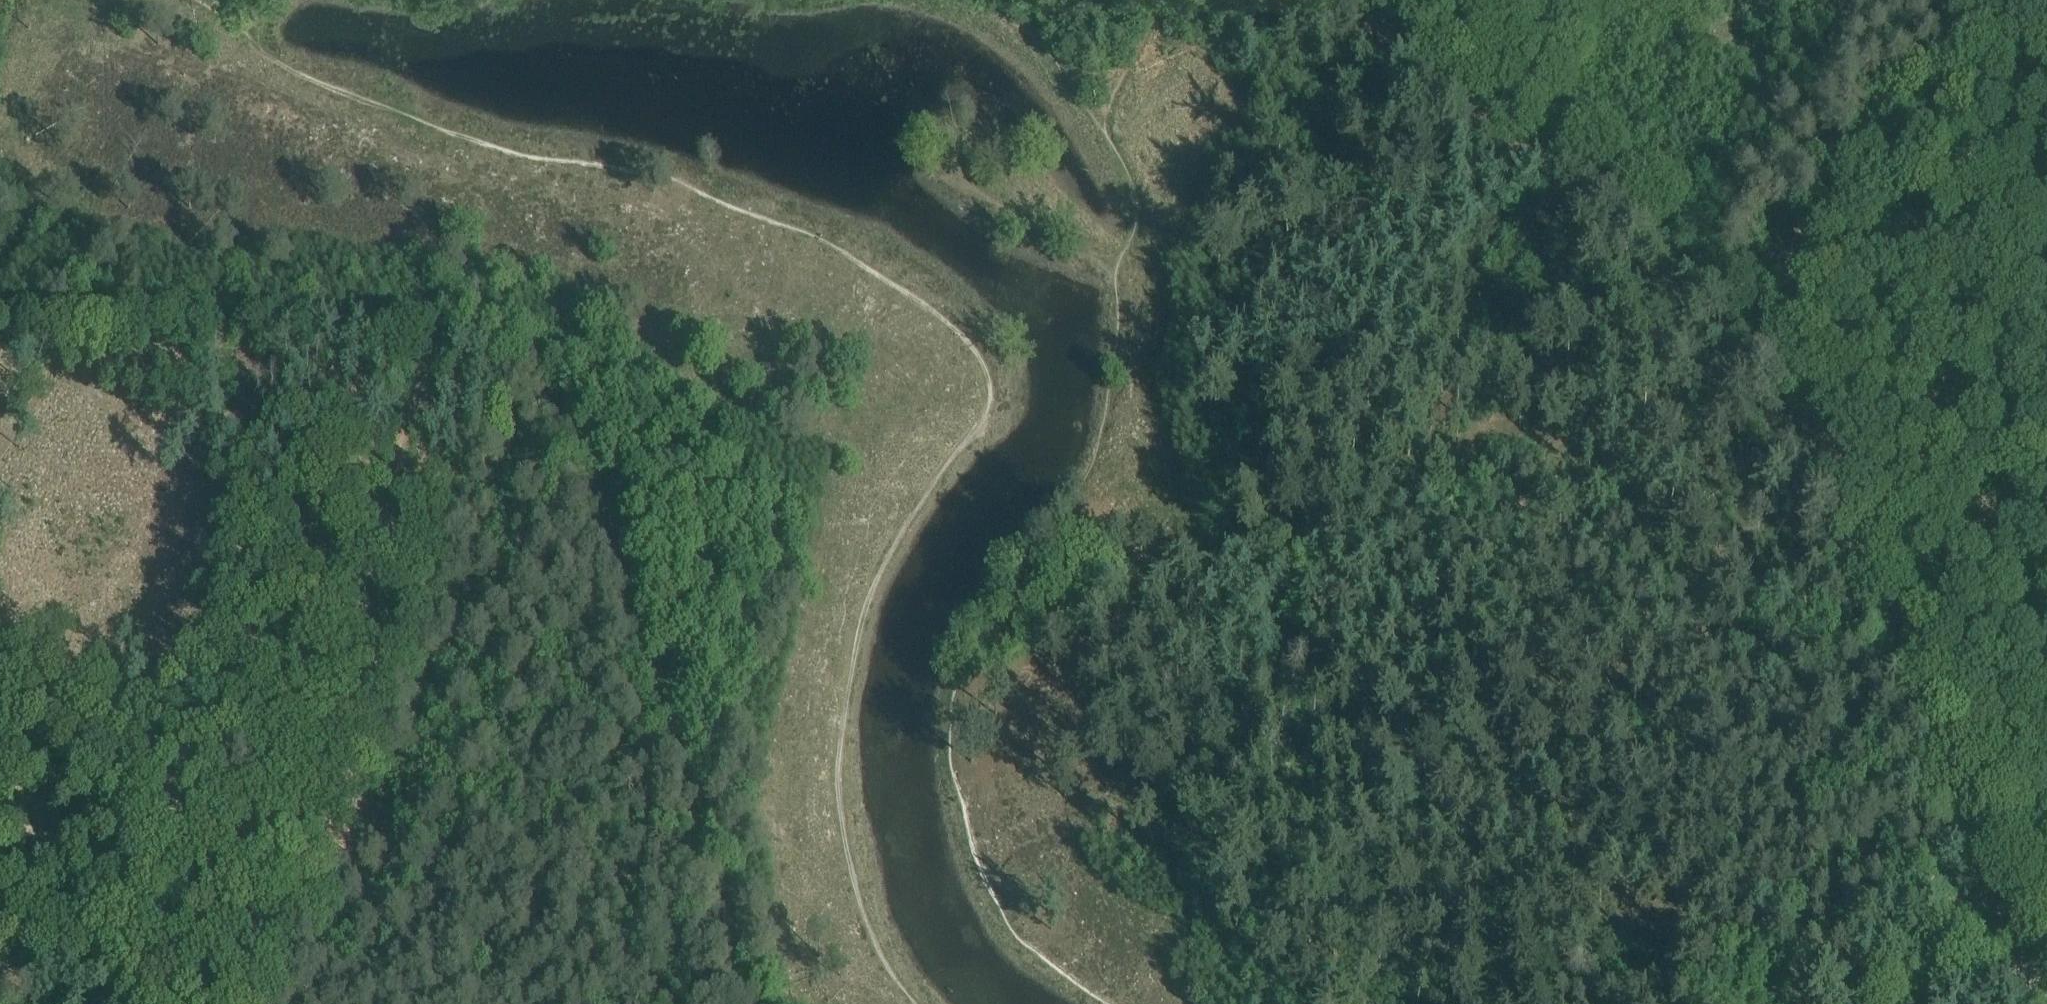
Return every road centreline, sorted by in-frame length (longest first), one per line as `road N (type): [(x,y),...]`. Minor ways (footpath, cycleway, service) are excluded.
road 1 (track): [(2033,970),(1754,340),(1675,263),(1344,0)]
road 2 (track): [(746,1003),(607,535),(565,431),(527,381),(301,306),(0,309)]

